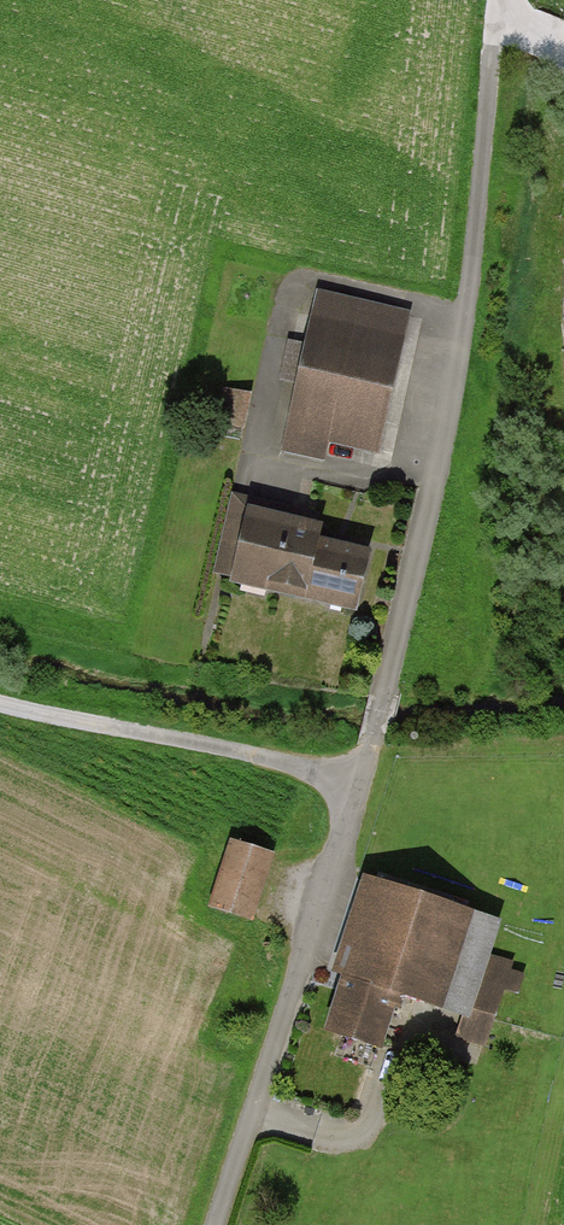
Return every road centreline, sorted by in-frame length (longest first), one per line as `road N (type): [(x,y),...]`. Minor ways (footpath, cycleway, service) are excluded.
road 1 (track): [(499,0),(467,303),(431,491),(355,783)]
road 2 (track): [(355,783),(215,1224)]
road 3 (track): [(0,706),(355,783)]

